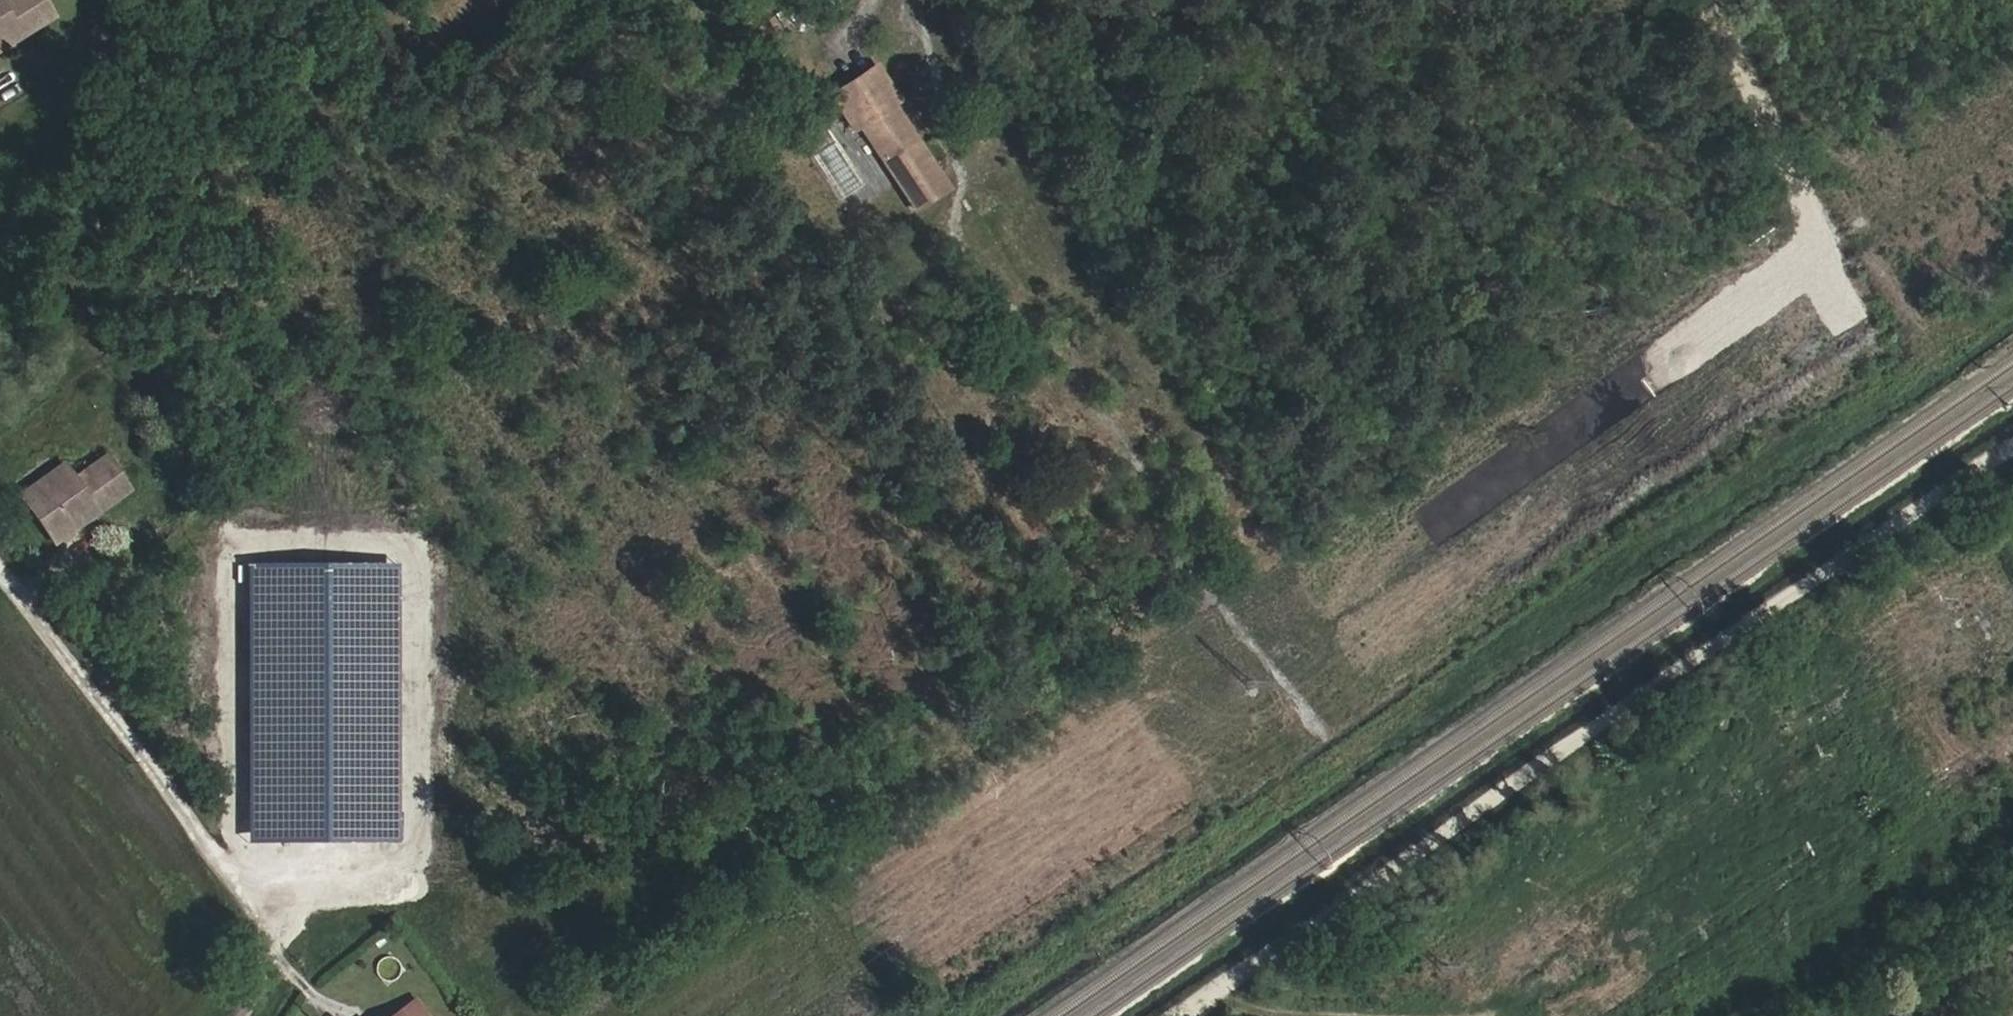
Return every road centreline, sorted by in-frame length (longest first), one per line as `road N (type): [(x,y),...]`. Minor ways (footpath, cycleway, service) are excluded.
road 1 (track): [(2012,446),(1181,1015)]

